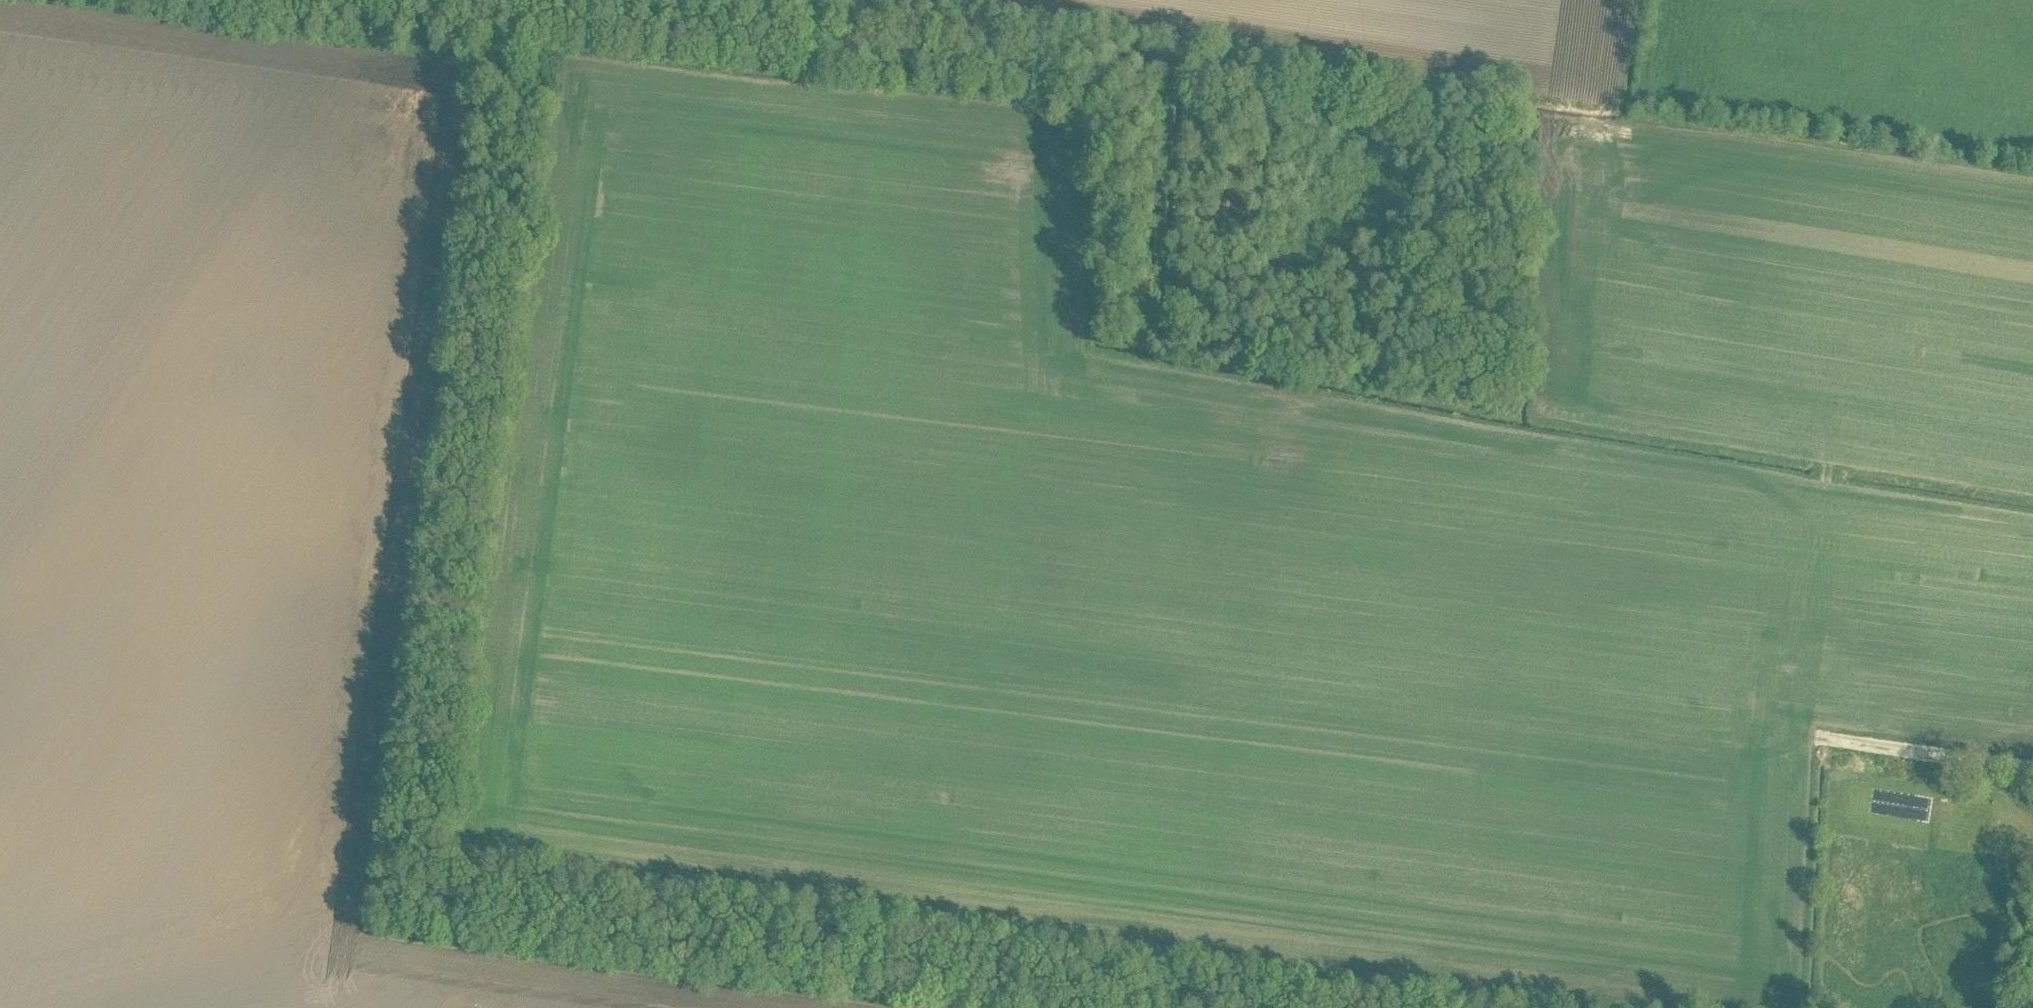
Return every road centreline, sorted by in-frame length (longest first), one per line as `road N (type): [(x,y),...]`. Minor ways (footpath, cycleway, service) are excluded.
road 1 (track): [(2032,772),(1832,745)]

